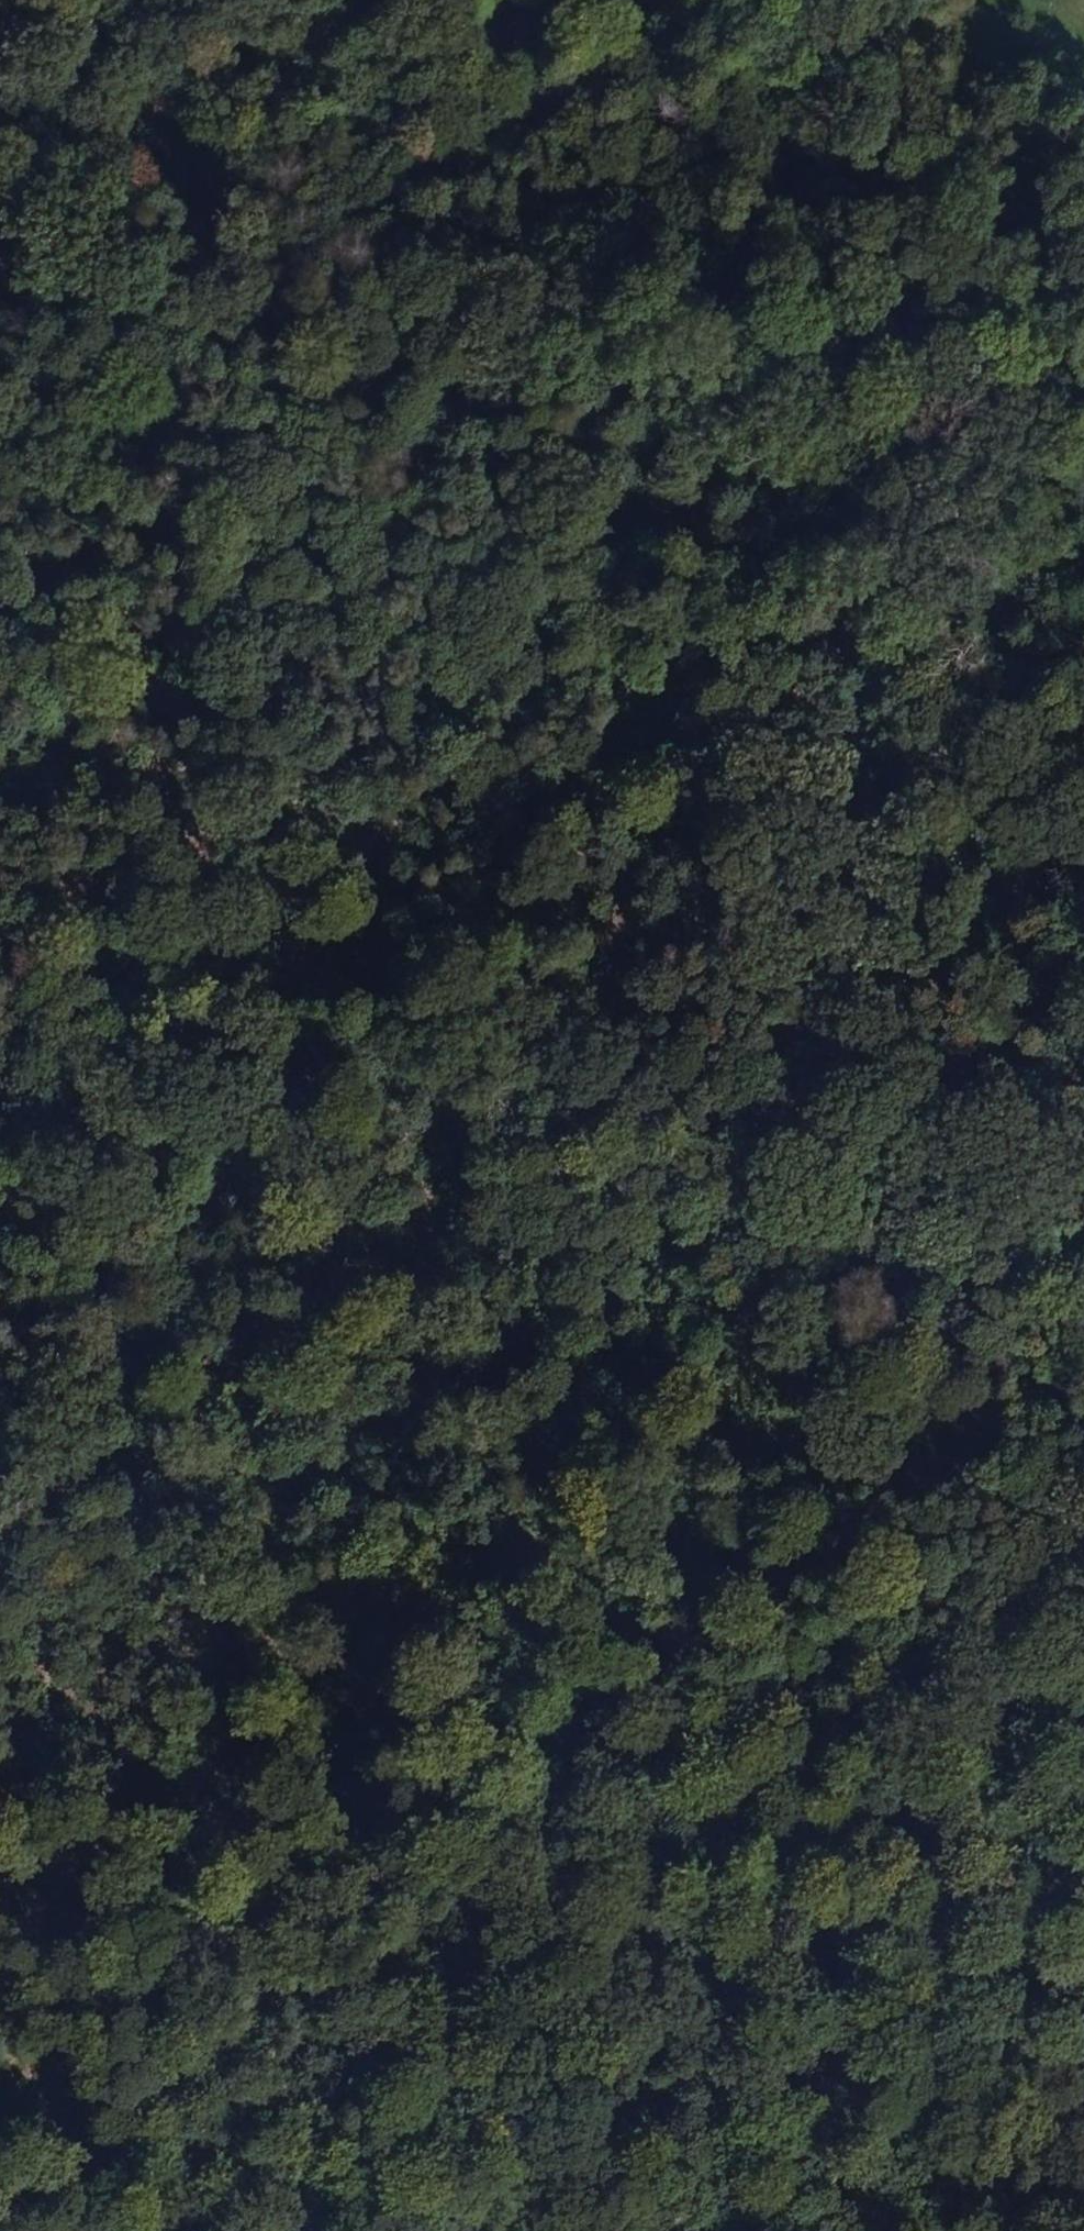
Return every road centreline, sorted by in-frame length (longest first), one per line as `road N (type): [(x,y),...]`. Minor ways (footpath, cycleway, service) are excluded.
road 1 (track): [(172,0),(280,88),(657,350),(1018,1007),(1083,1103)]

